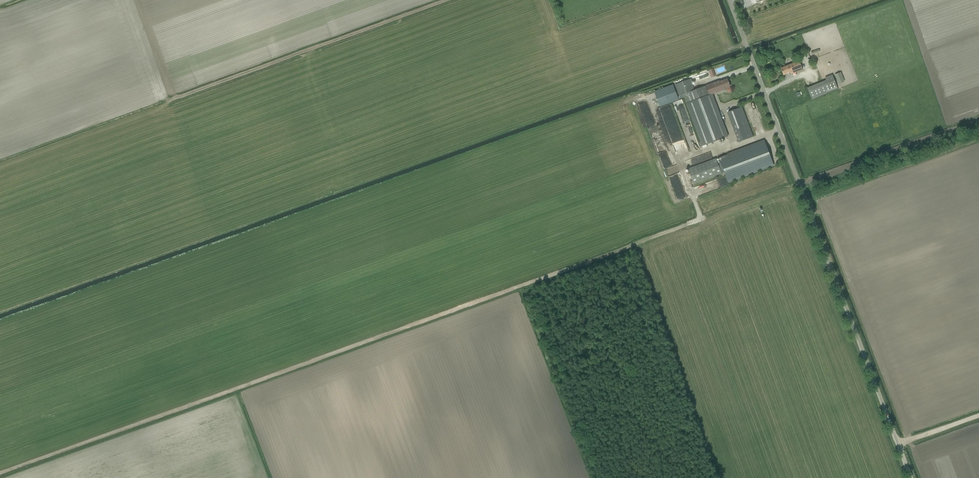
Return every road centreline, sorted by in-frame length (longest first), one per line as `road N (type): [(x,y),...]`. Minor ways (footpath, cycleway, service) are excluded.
road 1 (track): [(652,98),(701,218),(220,396)]
road 2 (unclassified): [(912,477),(729,0)]
road 3 (track): [(451,0),(166,102)]

